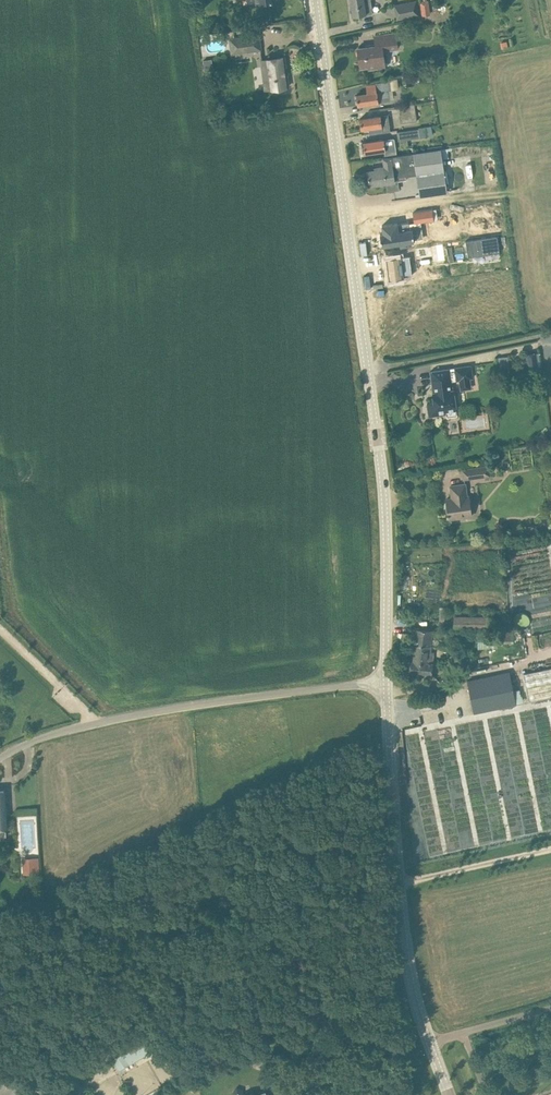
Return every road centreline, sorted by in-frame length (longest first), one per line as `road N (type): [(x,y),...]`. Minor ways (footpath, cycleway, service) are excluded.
road 1 (tertiary): [(388,685),(384,496),(316,0)]
road 2 (unclassified): [(0,759),(82,725),(214,701),(388,685)]
road 3 (tertiary): [(429,1043),(402,923),(388,685)]
road 4 (track): [(315,1052),(252,1055),(163,1094)]
road 5 (unclassified): [(429,1043),(550,1009)]

